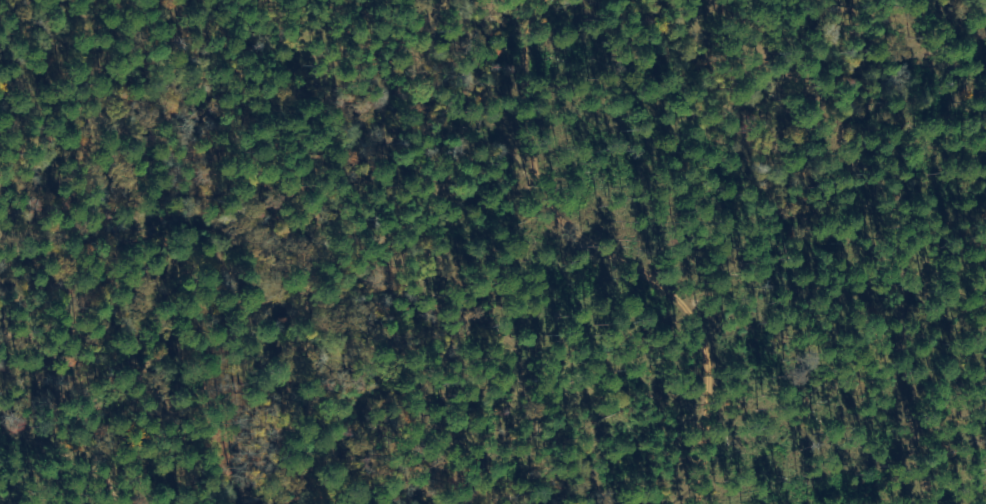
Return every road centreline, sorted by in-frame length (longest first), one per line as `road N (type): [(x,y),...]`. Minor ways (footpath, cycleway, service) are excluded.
road 1 (residential): [(696,503),(697,489),(662,429),(522,323),(497,268),(487,132),(587,27),(599,0)]

